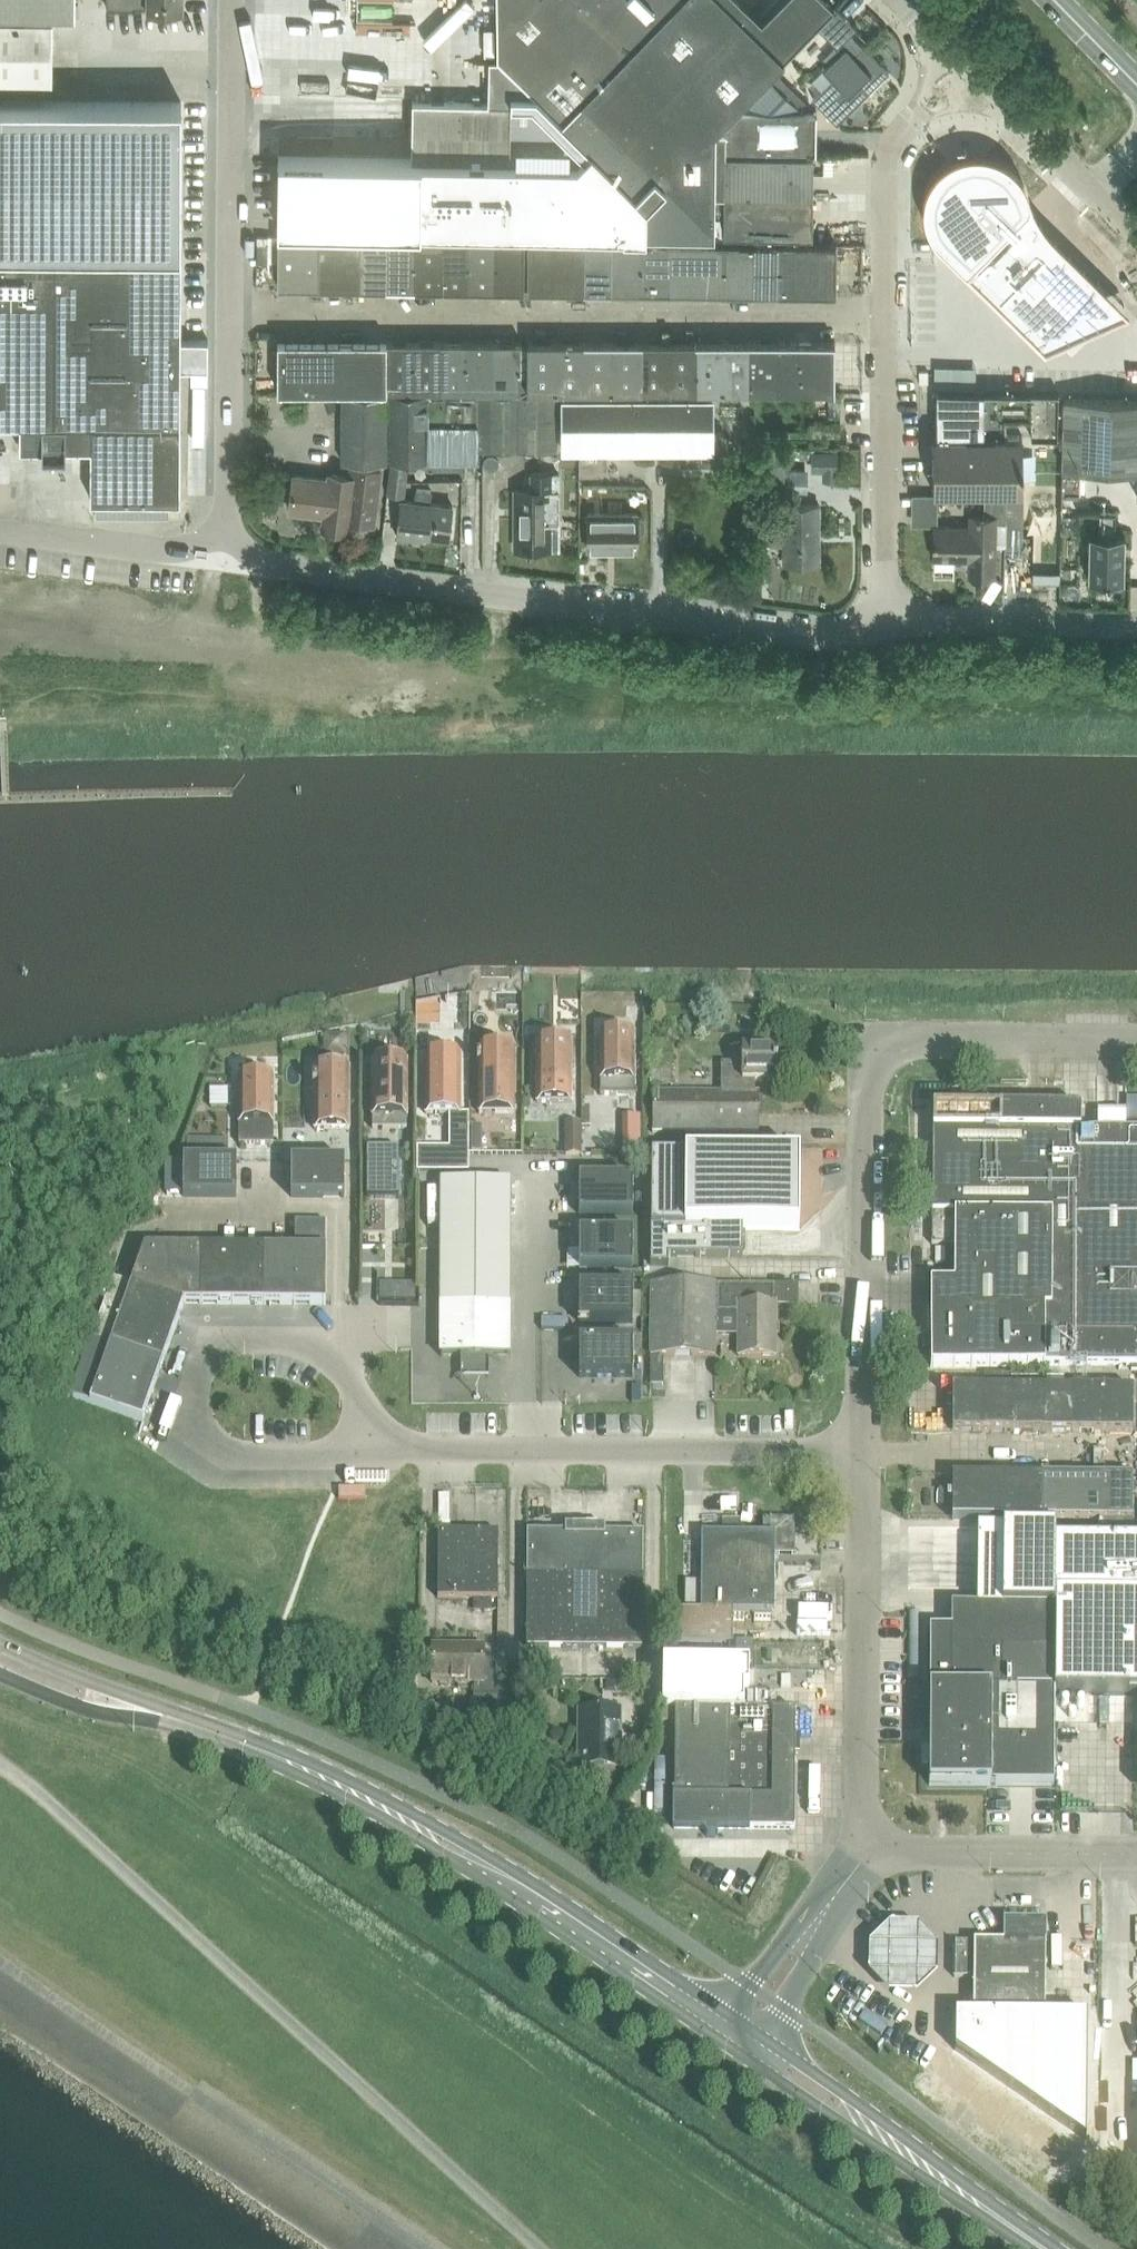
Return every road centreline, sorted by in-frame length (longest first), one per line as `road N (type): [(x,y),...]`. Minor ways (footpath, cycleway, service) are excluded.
road 1 (unclassified): [(539,2248),(0,1762)]
road 2 (unclassified): [(884,621),(816,636),(220,559)]
road 3 (unclassified): [(1136,1040),(920,1039),(891,1049),(875,1066),(865,1100),(862,1451)]
road 4 (unclassified): [(884,621),(885,161),(896,135),(963,67)]
road 5 (unclassified): [(220,559),(228,496),(231,0)]
road 6 (primary): [(275,1756),(457,1862),(730,2047)]
road 7 (primary): [(729,2014),(447,1831),(314,1763),(275,1756)]
road 8 (unclassified): [(0,1961),(424,2248)]
road 9 (unclassified): [(406,1448),(225,1453),(198,1428),(192,1408),(212,1353),(238,1338),(270,1335),(322,1353),(366,1410)]
road 10 (unclassified): [(862,1451),(406,1448)]
road 11 (unclassified): [(866,1851),(862,1451)]
road 12 (primary): [(1058,2248),(763,2038)]
road 13 (primary): [(730,2047),(1029,2248)]
road 14 (unclassified): [(866,1851),(1136,1852)]
road 15 (unclassified): [(1136,626),(884,621)]
road 16 (unclassified): [(220,559),(0,530)]
road 17 (primary): [(174,1718),(0,1642)]
road 18 (primary): [(0,1673),(89,1709),(174,1718)]
road 19 (unclassified): [(1017,118),(1136,237)]
road 20 (unclassified): [(763,2038),(835,1920),(833,1896)]
road 21 (unclassified): [(833,1896),(808,1905),(729,2014)]

